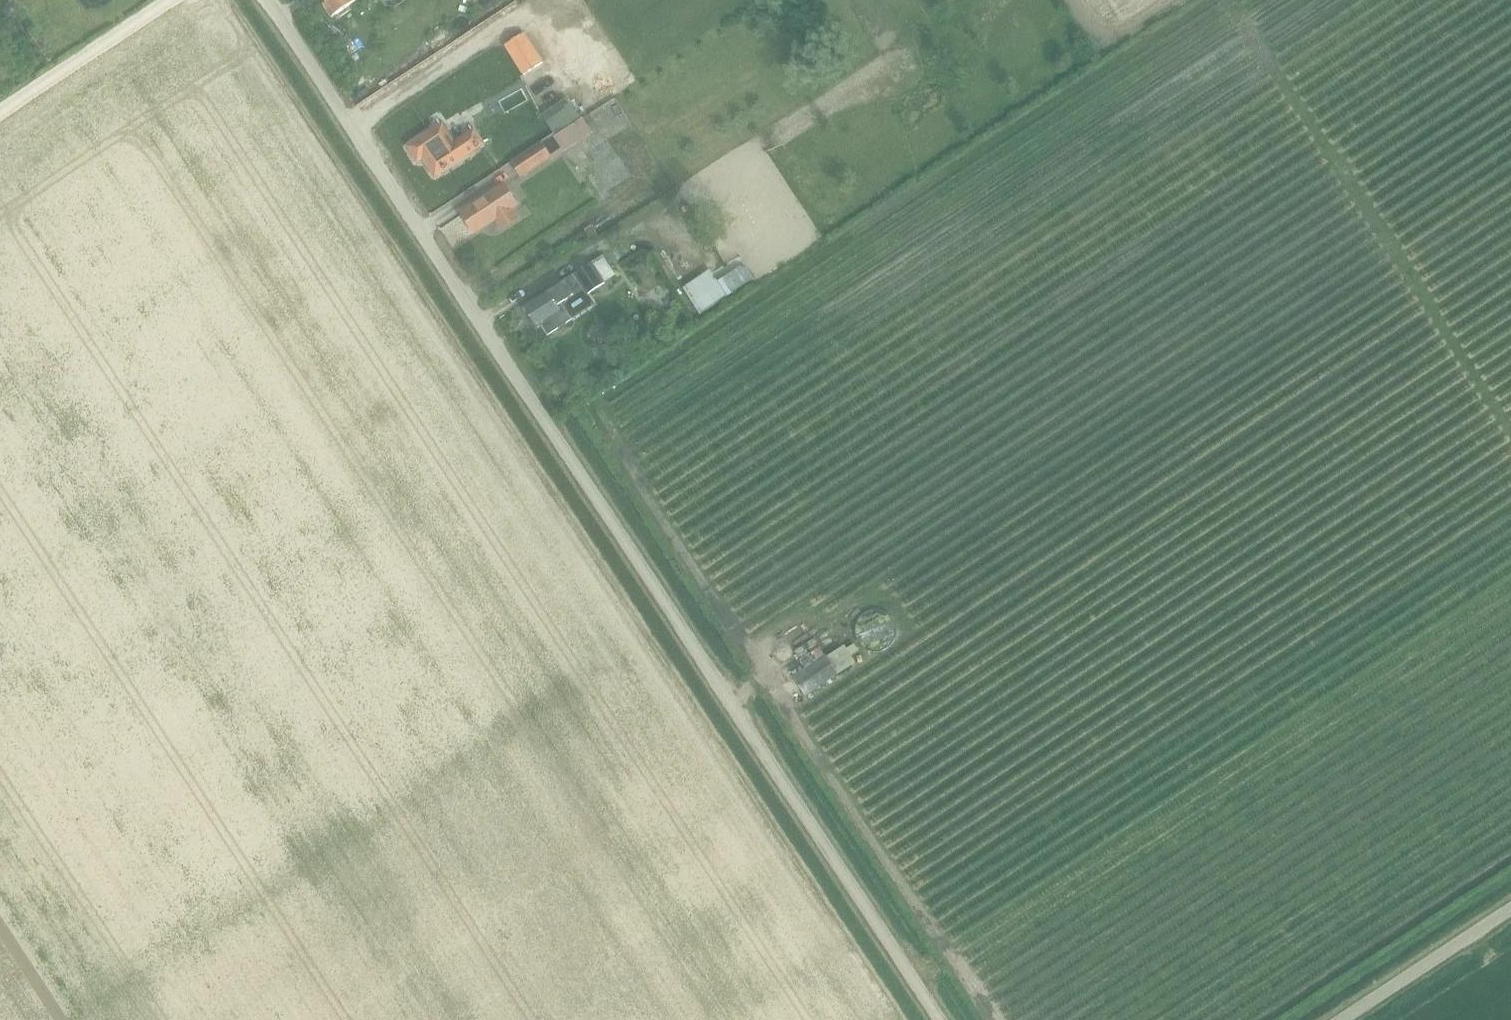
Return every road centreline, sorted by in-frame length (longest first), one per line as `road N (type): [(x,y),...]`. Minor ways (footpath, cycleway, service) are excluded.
road 1 (unclassified): [(940,1019),(264,0)]
road 2 (unclassified): [(1343,1019),(1510,909)]

